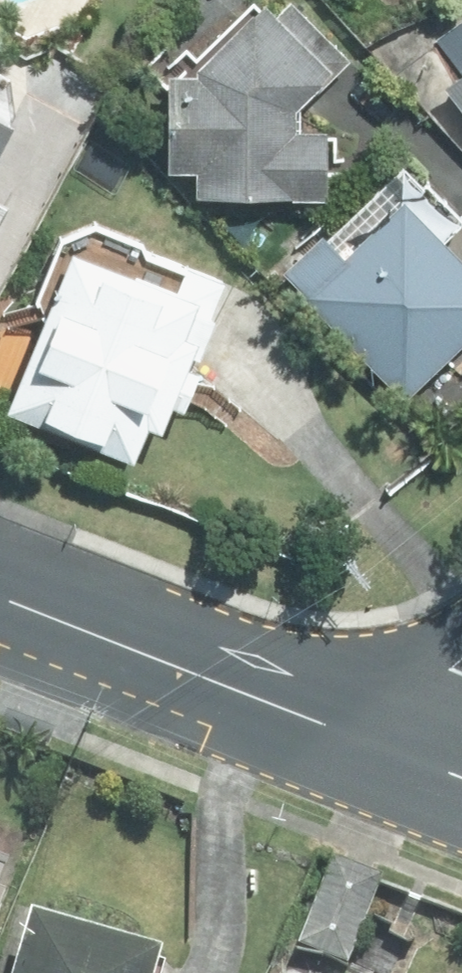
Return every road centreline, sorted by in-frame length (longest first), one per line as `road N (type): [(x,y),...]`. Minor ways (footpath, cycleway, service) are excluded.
road 1 (secondary): [(356,735),(0,599)]
road 2 (residential): [(461,650),(356,735)]

